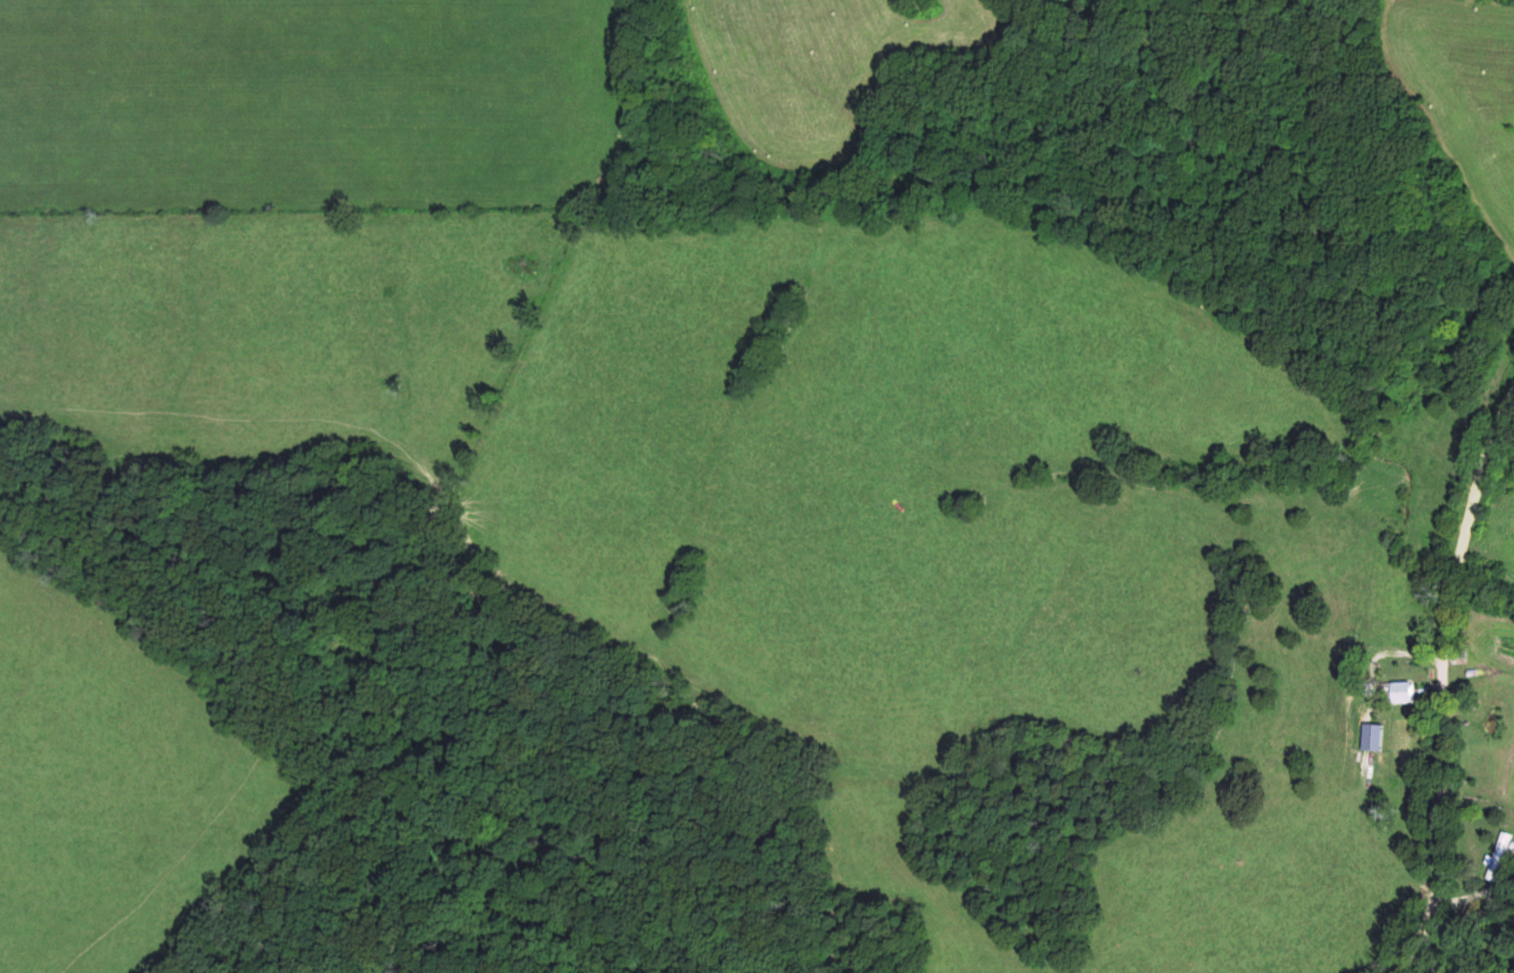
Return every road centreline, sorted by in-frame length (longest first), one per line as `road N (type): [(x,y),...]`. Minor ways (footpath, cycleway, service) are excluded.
road 1 (residential): [(1395,972),(1423,950),(1438,885),(1468,517),(1513,389)]

